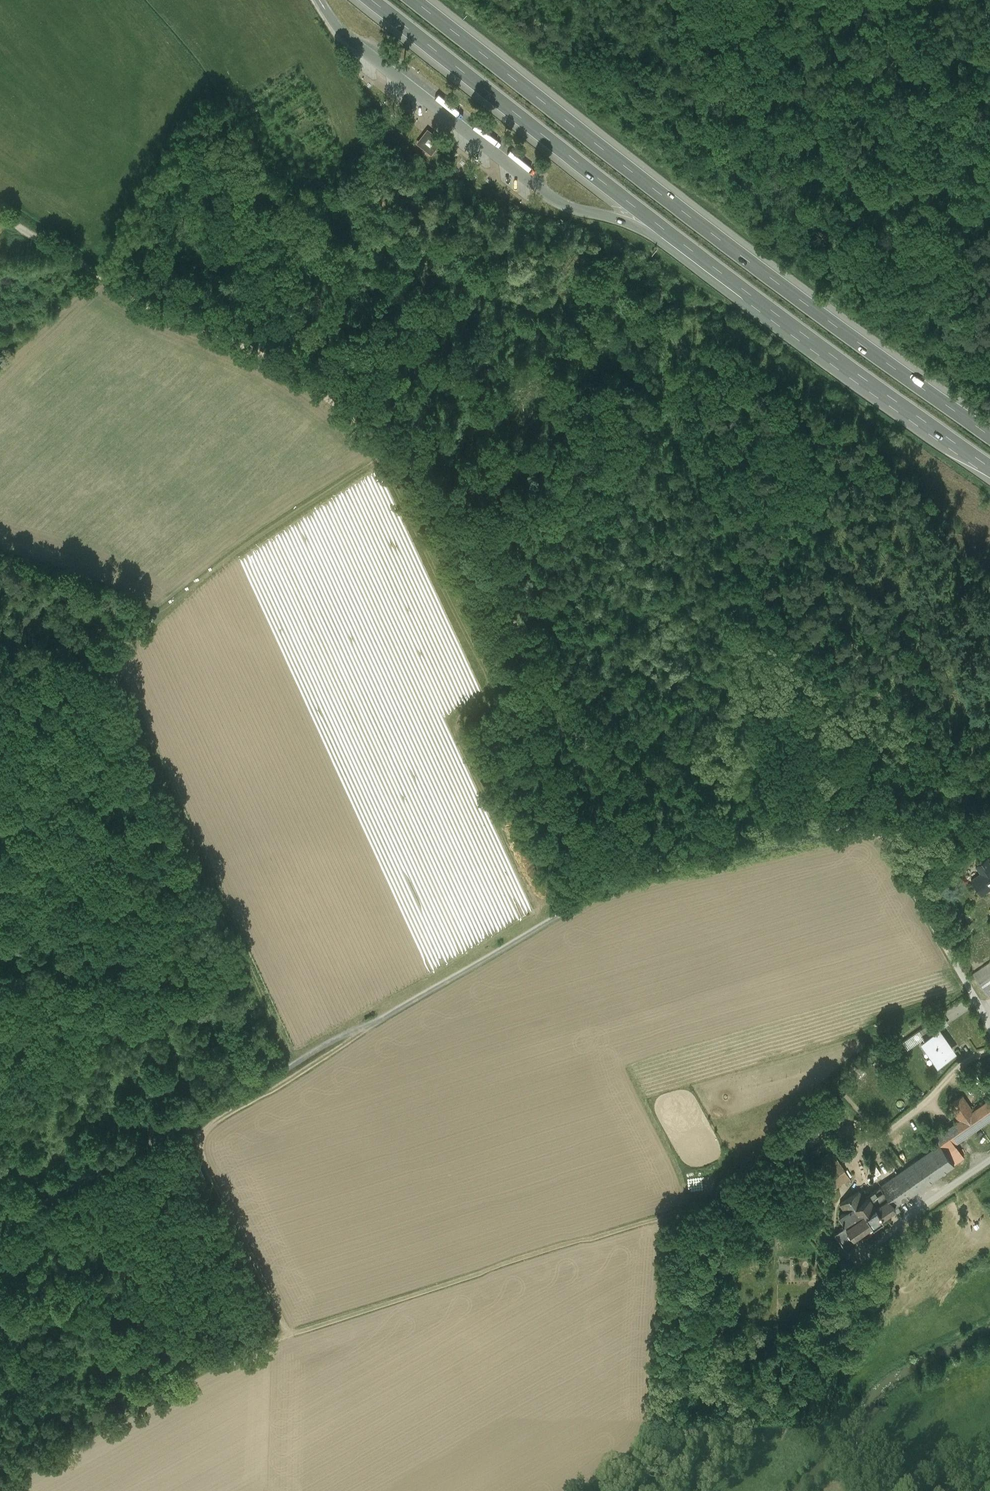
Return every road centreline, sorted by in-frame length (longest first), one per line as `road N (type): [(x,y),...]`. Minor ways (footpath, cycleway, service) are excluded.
road 1 (track): [(846,828),(607,760),(418,485),(286,371),(133,297),(0,208)]
road 2 (track): [(846,828),(601,893),(0,1234)]
road 3 (motorway): [(989,438),(694,225),(406,0)]
road 4 (track): [(214,1360),(289,1328),(766,1182),(790,1189),(834,1249),(858,1263)]
road 5 (motorway): [(371,0),(685,247)]
road 6 (motorway): [(685,247),(989,467)]
road 7 (track): [(642,1490),(822,1322),(858,1263)]
road 8 (track): [(378,1016),(206,1124),(199,1148)]
road 9 (track): [(199,1148),(289,1328)]
road 10 (track): [(732,1193),(726,1227),(688,1262),(661,1357)]
road 11 (unclassified): [(858,1263),(872,1244),(989,1161)]
road 12 (motorway): [(540,191),(685,247)]
road 13 (track): [(933,924),(877,827),(846,828)]

